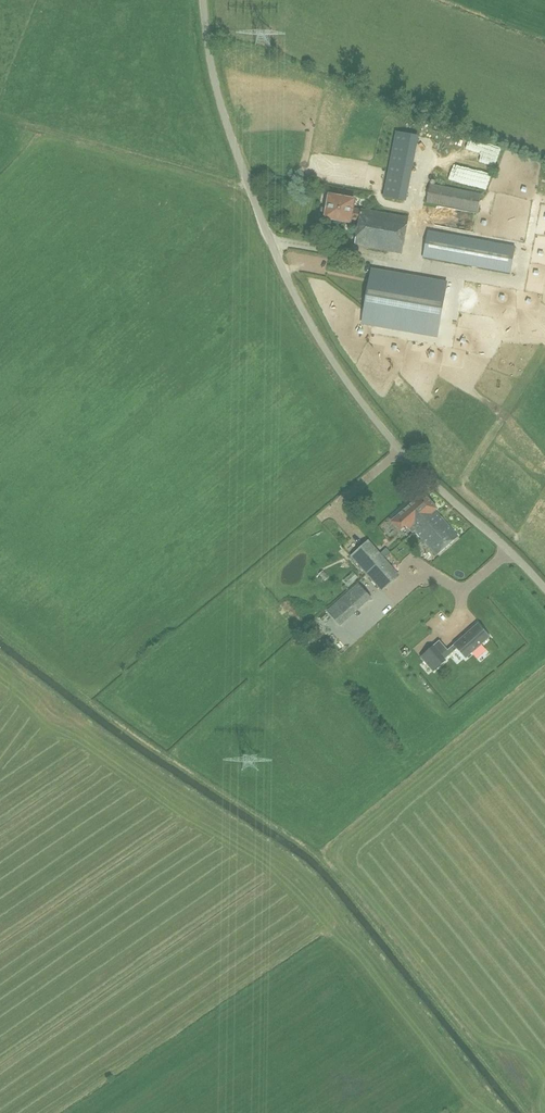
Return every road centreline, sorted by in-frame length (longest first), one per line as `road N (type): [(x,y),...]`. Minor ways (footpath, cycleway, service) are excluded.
road 1 (unclassified): [(544,589),(400,451),(335,363),(274,249),(239,159),(213,75),(204,0)]

